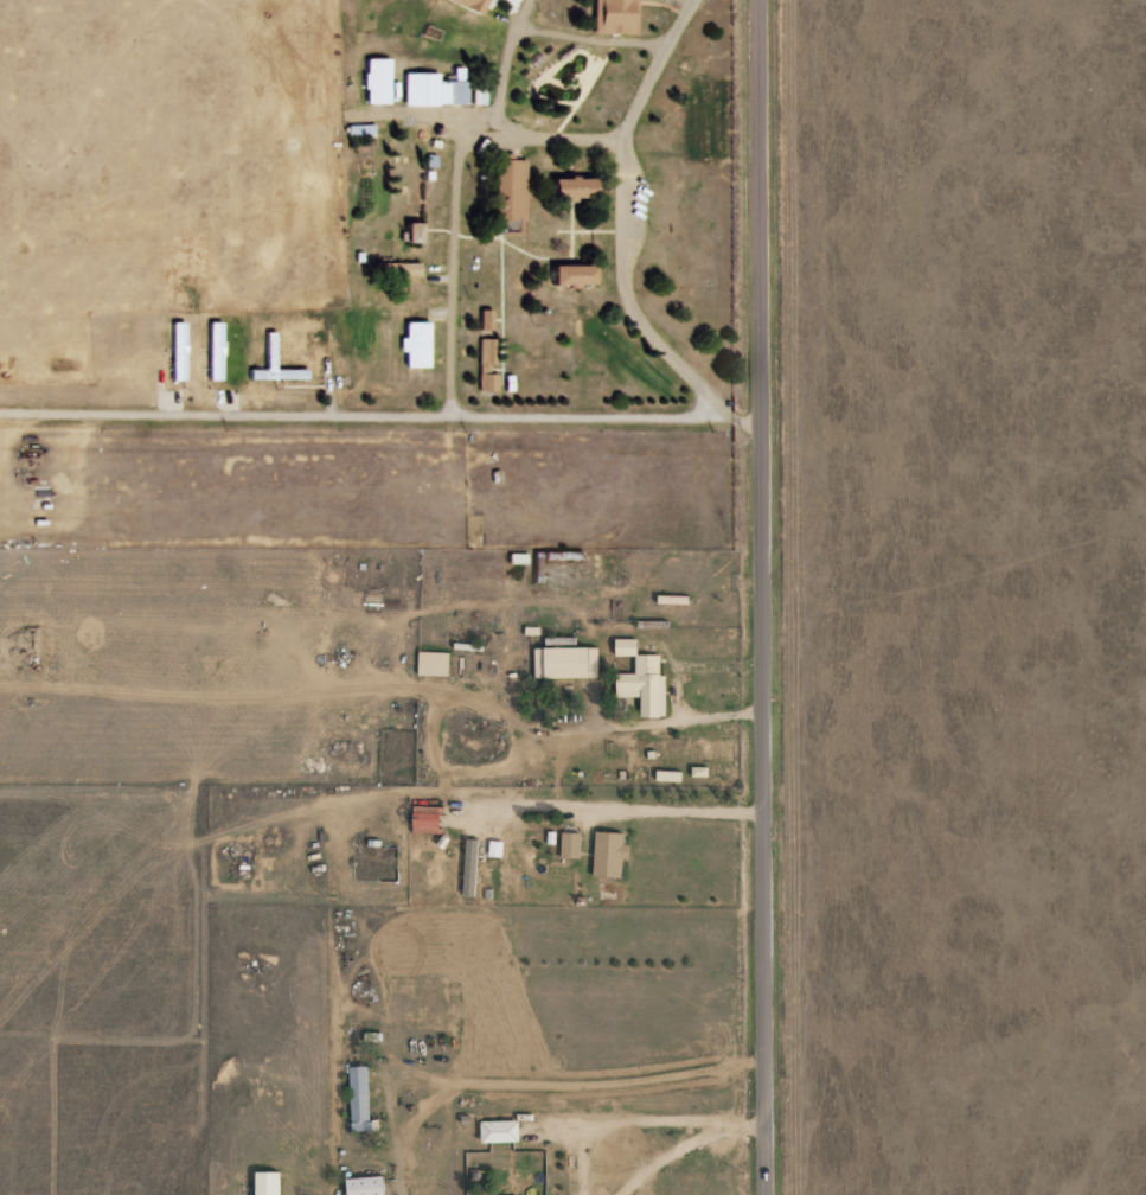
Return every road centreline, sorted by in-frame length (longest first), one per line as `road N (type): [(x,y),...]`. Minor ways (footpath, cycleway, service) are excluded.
road 1 (residential): [(766,1194),(760,0)]
road 2 (residential): [(766,1127),(0,1173)]
road 3 (residential): [(762,397),(696,397),(610,321),(591,274),(576,127)]
road 4 (residential): [(424,127),(576,127),(669,0)]

